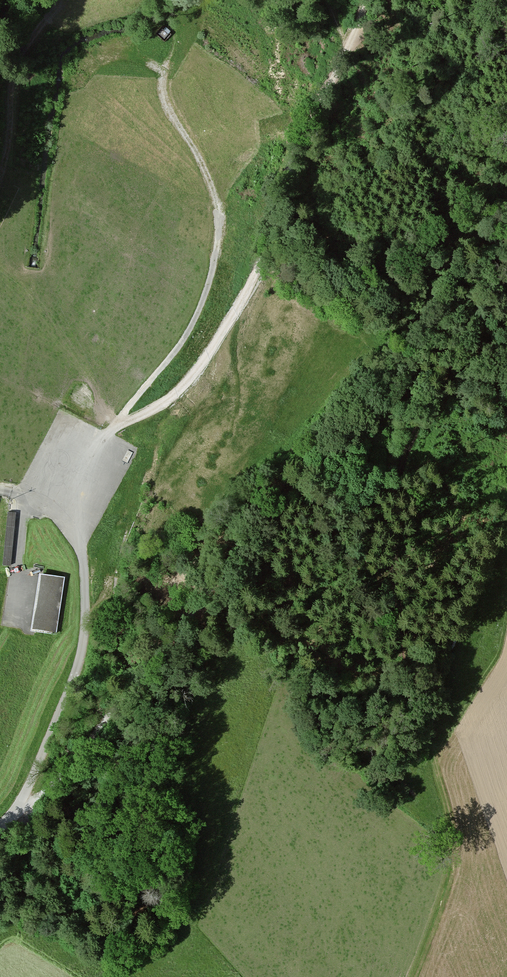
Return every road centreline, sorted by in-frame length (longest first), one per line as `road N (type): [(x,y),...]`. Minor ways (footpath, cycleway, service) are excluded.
road 1 (track): [(21,806),(38,801),(69,770),(386,363),(506,262)]
road 2 (track): [(349,44),(244,300),(173,396),(116,425)]
road 3 (unclassified): [(93,451),(72,534),(87,572),(73,686),(32,788),(0,828)]

